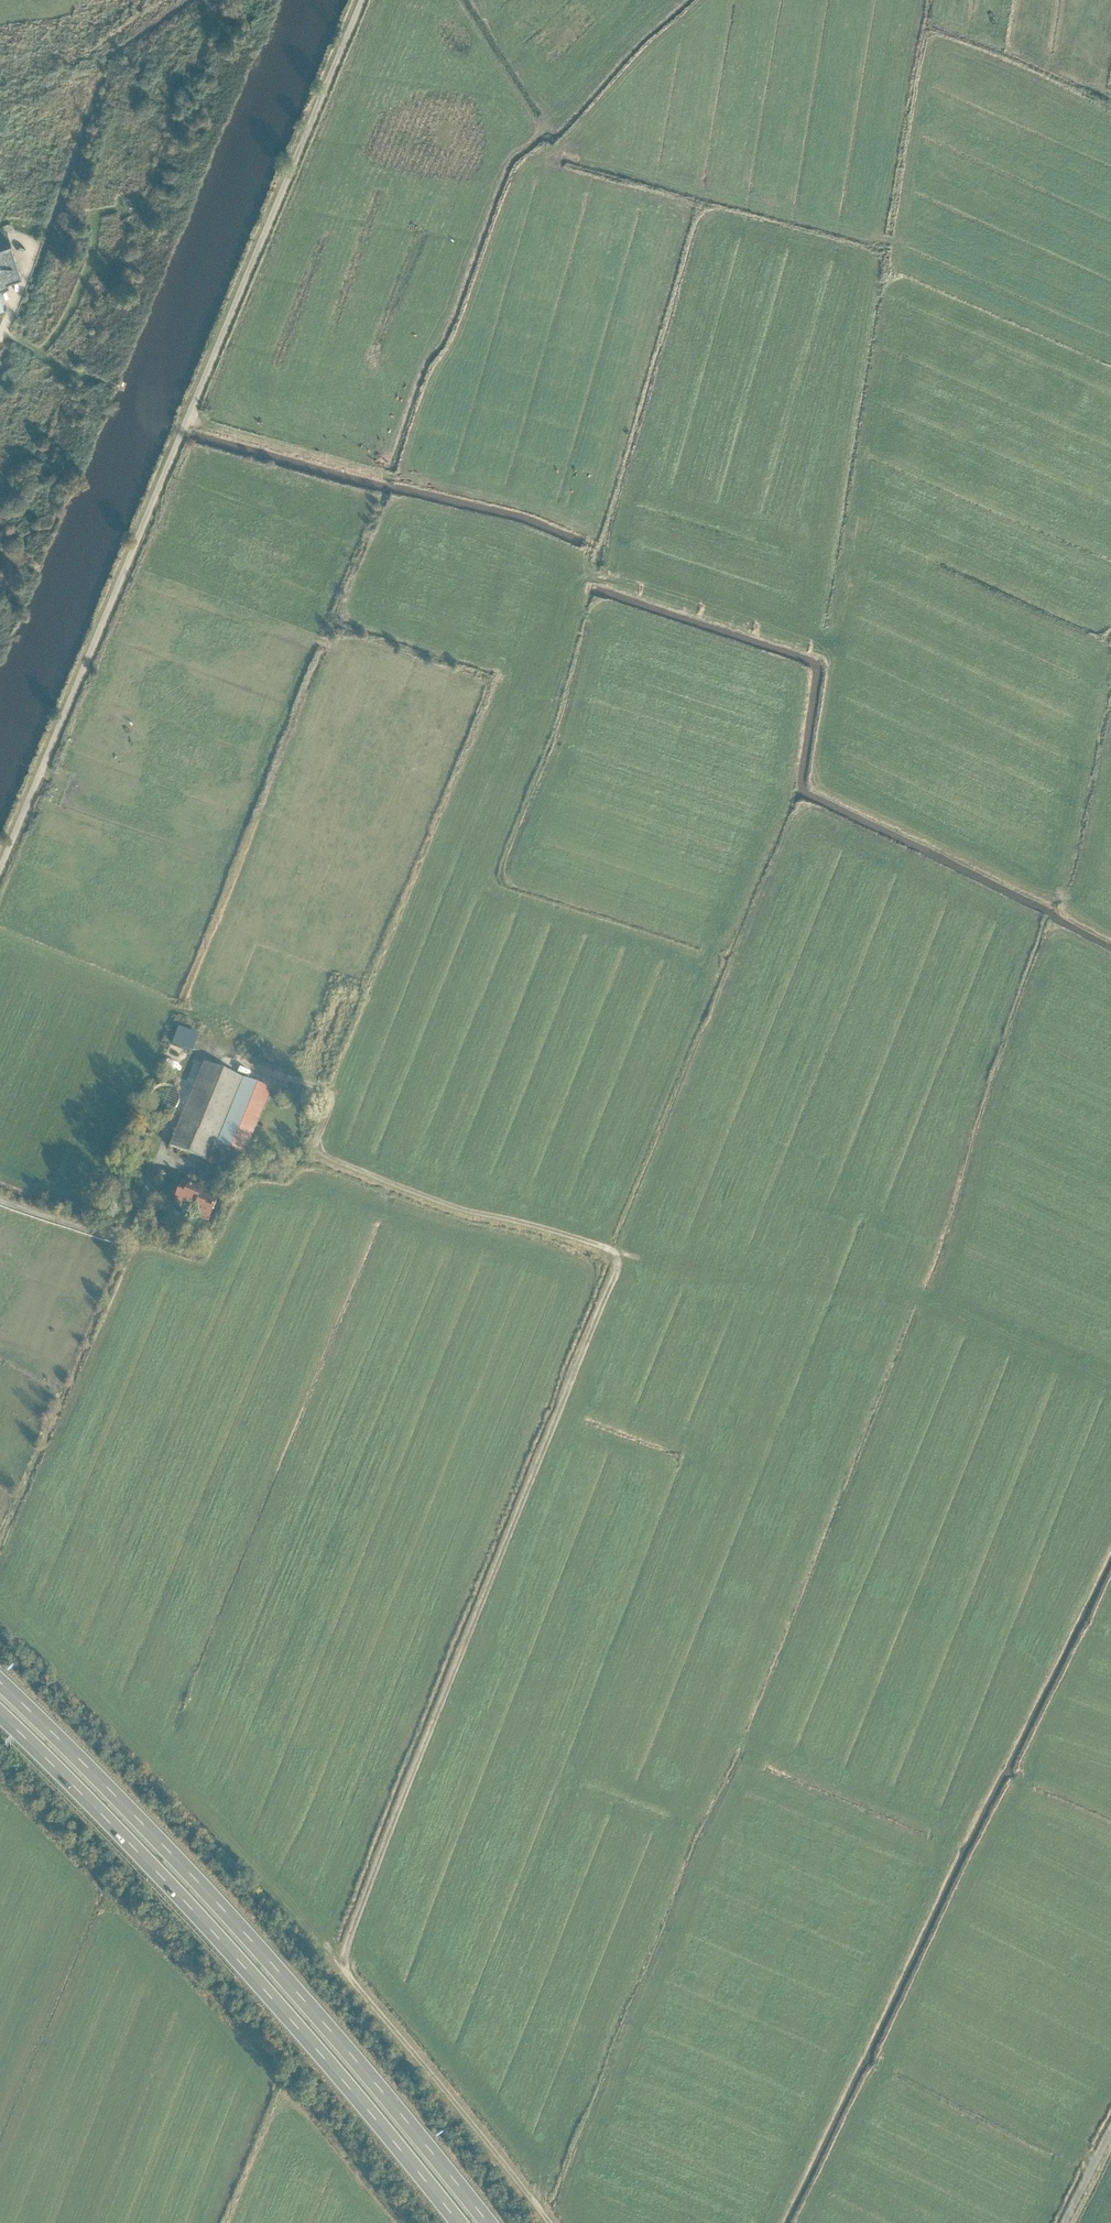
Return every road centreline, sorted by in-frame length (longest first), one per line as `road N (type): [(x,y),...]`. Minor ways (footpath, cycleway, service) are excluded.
road 1 (residential): [(0,871),(364,0)]
road 2 (motorway): [(485,2222),(221,1911),(0,1687)]
road 3 (motorway): [(0,1719),(205,1926),(456,2222)]
road 4 (track): [(548,2222),(334,1958)]

